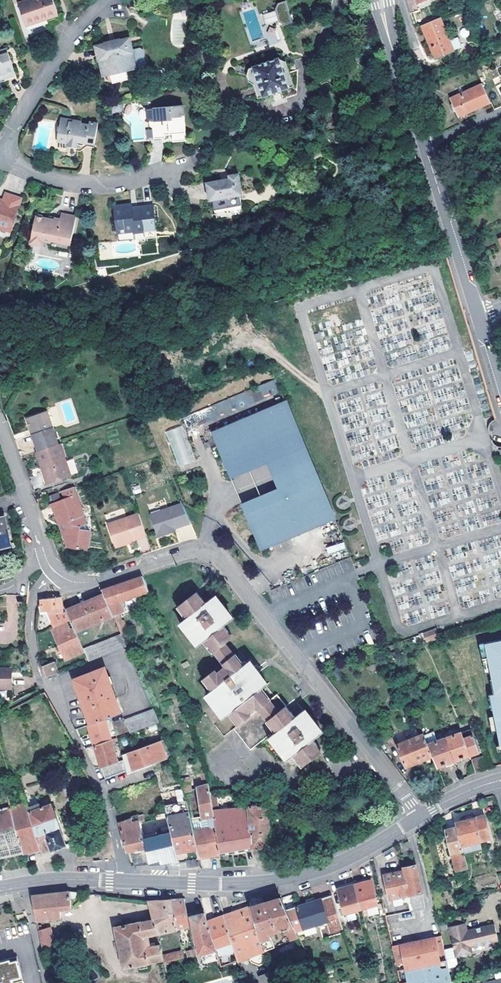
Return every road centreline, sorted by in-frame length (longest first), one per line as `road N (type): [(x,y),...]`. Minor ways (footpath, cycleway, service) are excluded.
road 1 (residential): [(420,817),(215,555),(187,552),(81,583),(54,570)]
road 2 (residential): [(124,881),(111,818),(34,652),(37,594),(54,570)]
road 3 (tertiary): [(124,881),(291,878),(334,866),(420,817)]
road 4 (residential): [(0,159),(82,184),(137,180),(192,163)]
road 5 (residential): [(0,148),(65,48),(110,0)]
road 6 (tertiary): [(477,316),(422,145)]
road 7 (residential): [(54,570),(0,425)]
road 8 (tertiary): [(422,145),(380,0)]
road 9 (tertiary): [(0,888),(124,881)]

